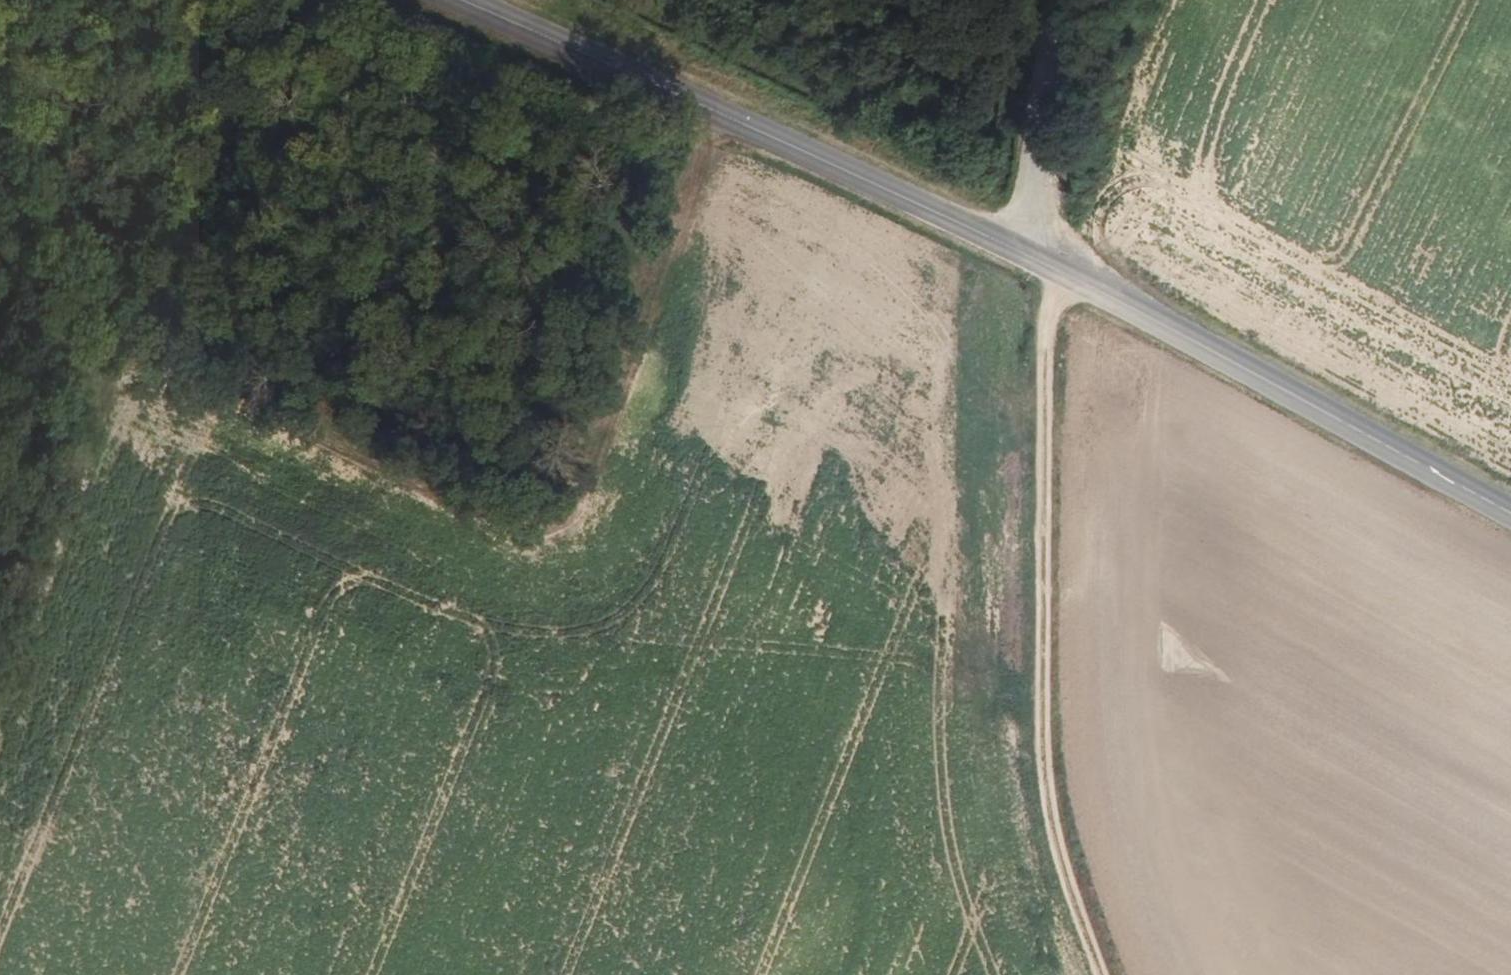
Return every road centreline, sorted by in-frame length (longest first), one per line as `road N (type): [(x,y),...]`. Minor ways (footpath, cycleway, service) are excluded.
road 1 (track): [(1022,260),(1048,340),(1047,803),(1109,974)]
road 2 (secondary): [(1022,260),(450,0)]
road 3 (secondary): [(1510,517),(1022,260)]
road 4 (unclassified): [(1046,0),(1022,260)]

